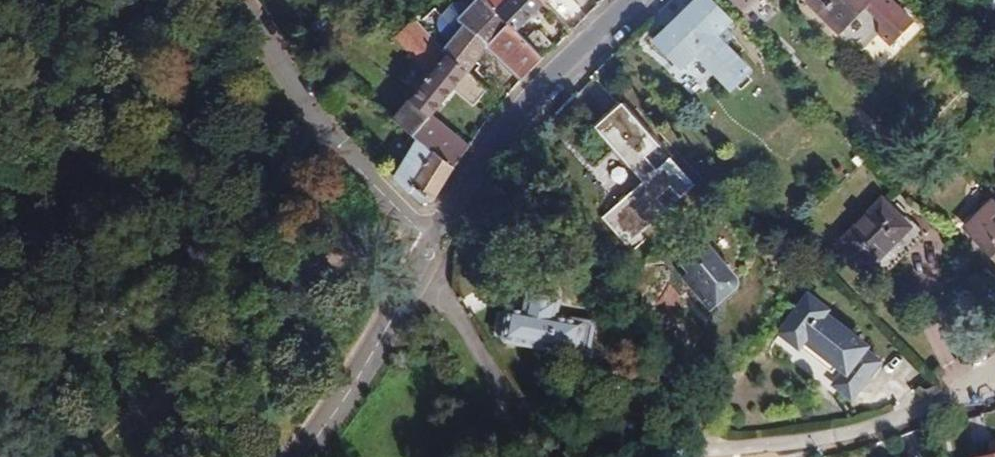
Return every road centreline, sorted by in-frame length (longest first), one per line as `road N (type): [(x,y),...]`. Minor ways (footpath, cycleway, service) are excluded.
road 1 (residential): [(419,262),(518,428),(590,453),(775,446),(936,401)]
road 2 (residential): [(229,0),(318,135),(430,244)]
road 3 (residential): [(430,244),(510,120),(631,0)]
road 4 (residential): [(308,456),(419,262)]

